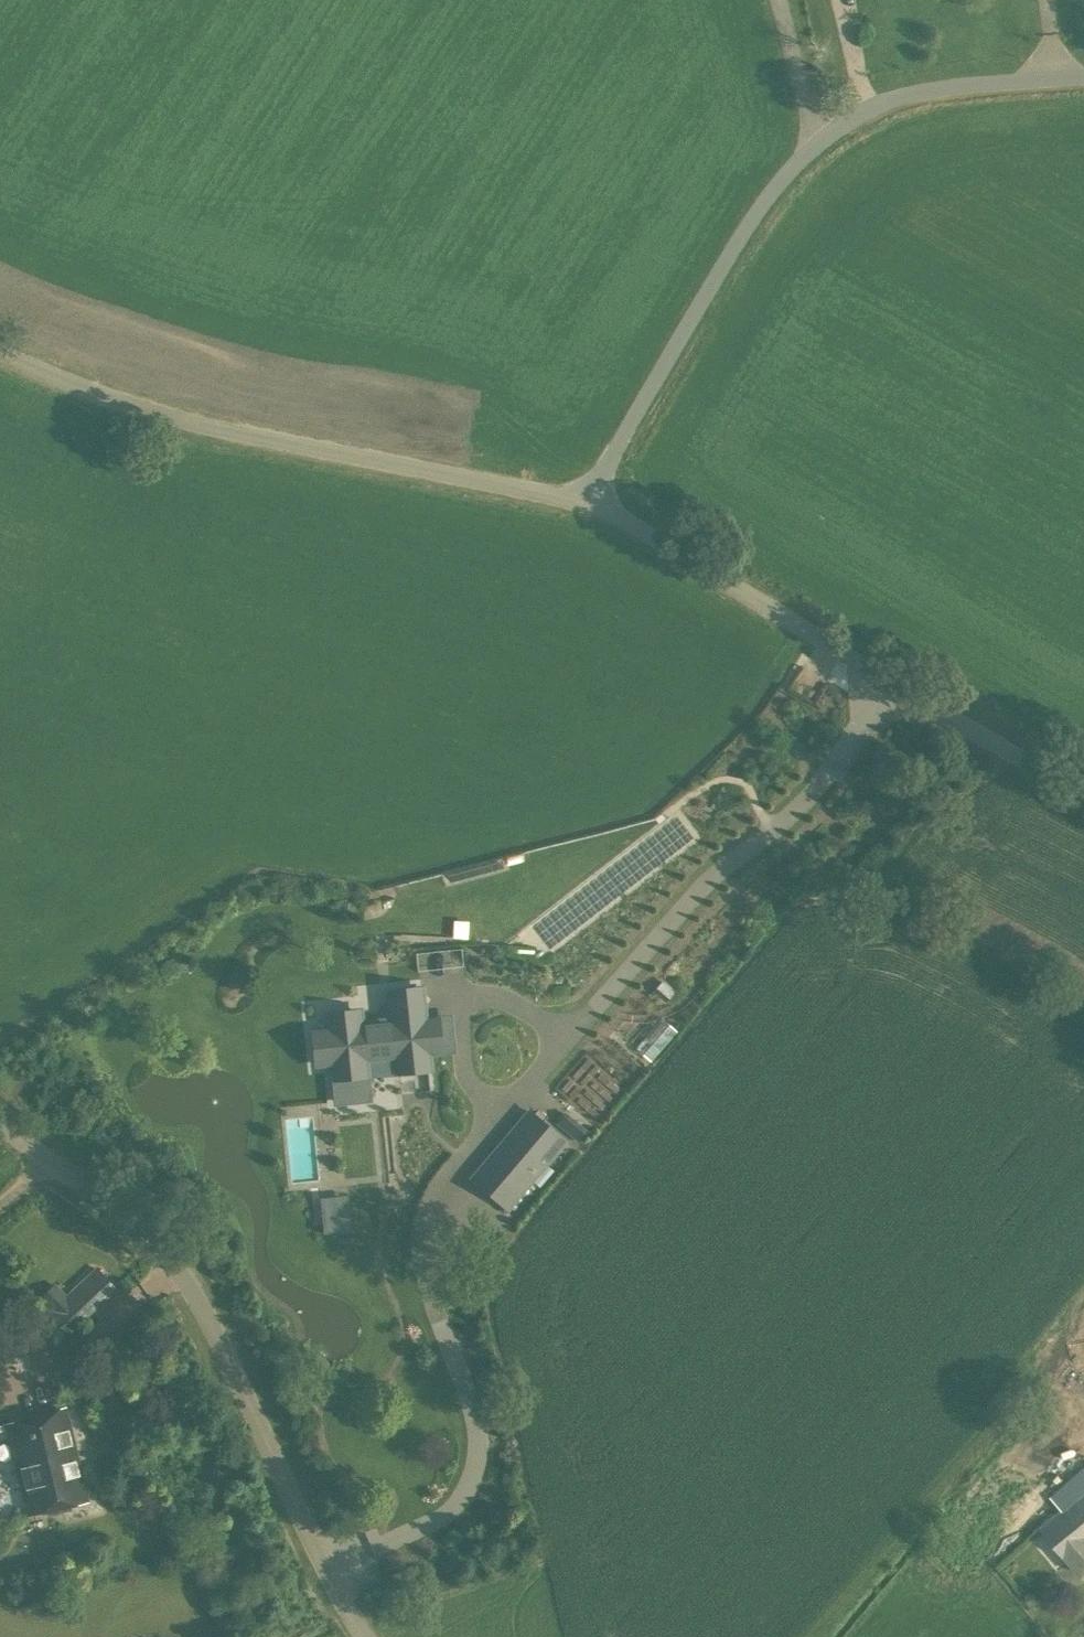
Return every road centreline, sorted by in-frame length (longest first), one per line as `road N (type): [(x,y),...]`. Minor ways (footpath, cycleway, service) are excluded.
road 1 (unclassified): [(583,505),(770,189),(797,158),(895,99),(940,86),(1083,75)]
road 2 (unclassified): [(363,1636),(322,1558),(240,1357),(202,1295),(113,1207),(0,1127)]
road 3 (unclassified): [(583,505),(141,409),(0,350)]
road 4 (unclassified): [(1083,790),(583,505)]

